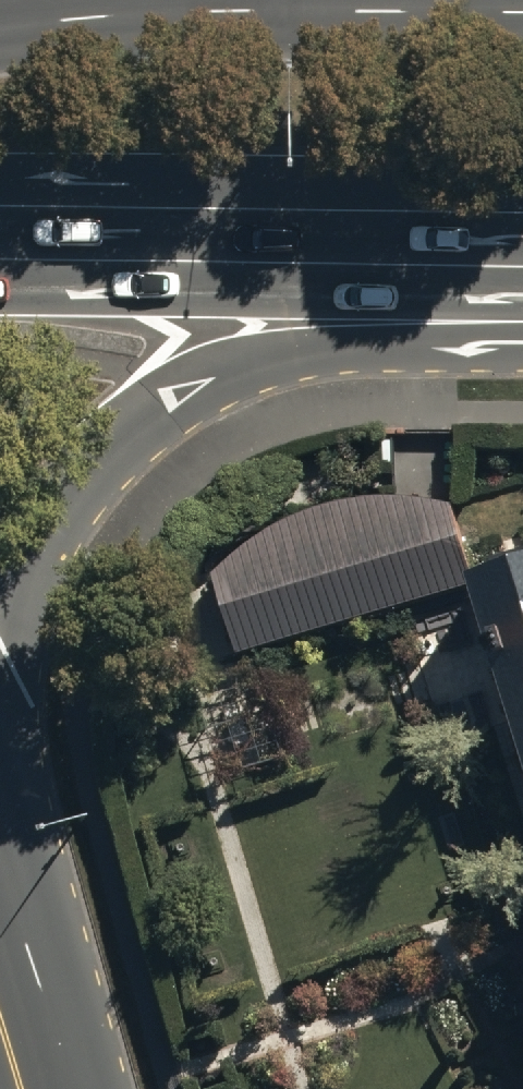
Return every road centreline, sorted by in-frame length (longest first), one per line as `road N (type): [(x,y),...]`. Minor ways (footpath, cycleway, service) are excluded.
road 1 (primary): [(522,339),(349,339),(241,366),(174,393),(116,439),(72,493),(0,657)]
road 2 (primary): [(522,239),(0,234)]
road 3 (primary): [(0,23),(189,0)]

